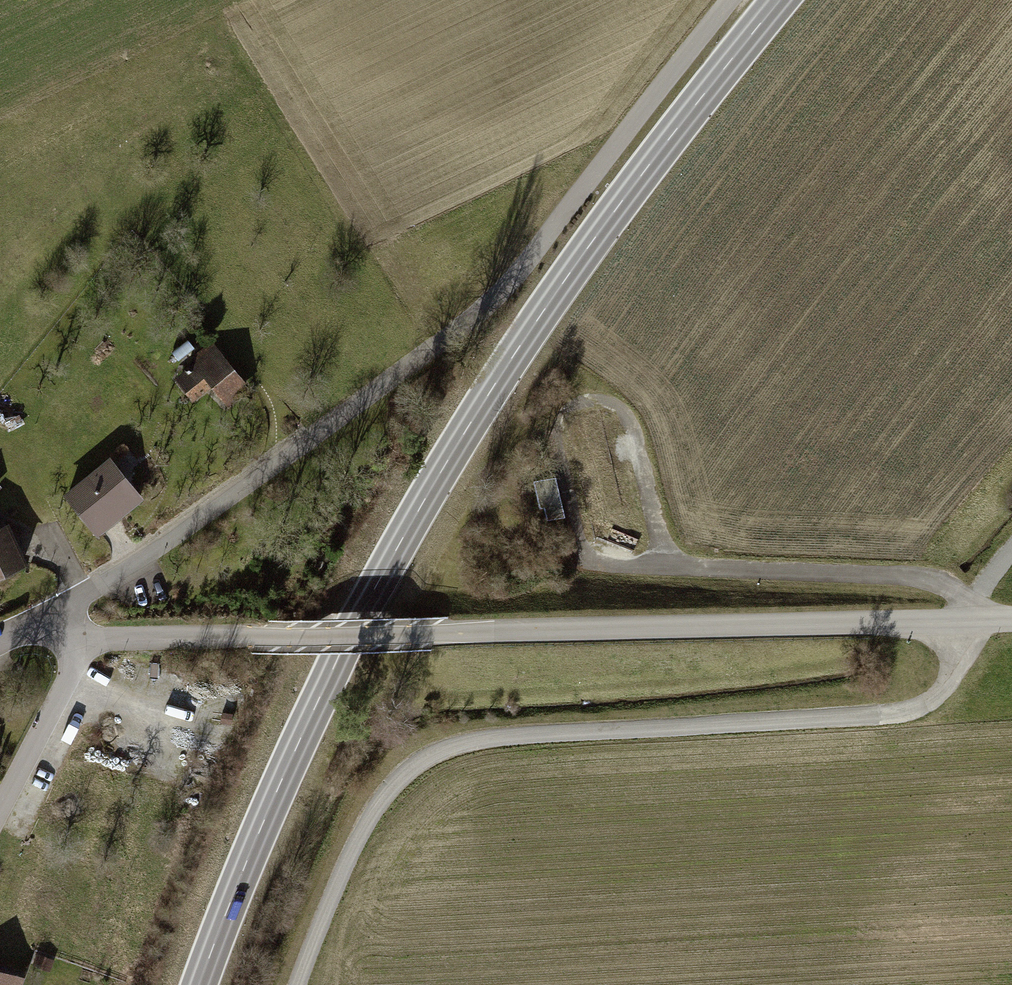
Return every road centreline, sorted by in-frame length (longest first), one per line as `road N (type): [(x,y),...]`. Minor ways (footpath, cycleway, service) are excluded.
road 1 (secondary): [(780,0),(614,211),(495,384),(395,552),(298,736),(205,984)]
road 2 (track): [(300,984),(376,805),(429,755),(494,735),(882,714),(935,701),(959,658),(967,622),(1011,550)]
road 3 (unclassified): [(85,639),(1011,623)]
road 4 (track): [(330,425),(473,318),(526,265),(730,0)]
road 5 (residential): [(61,611),(330,425)]
road 6 (residential): [(0,811),(85,639)]

